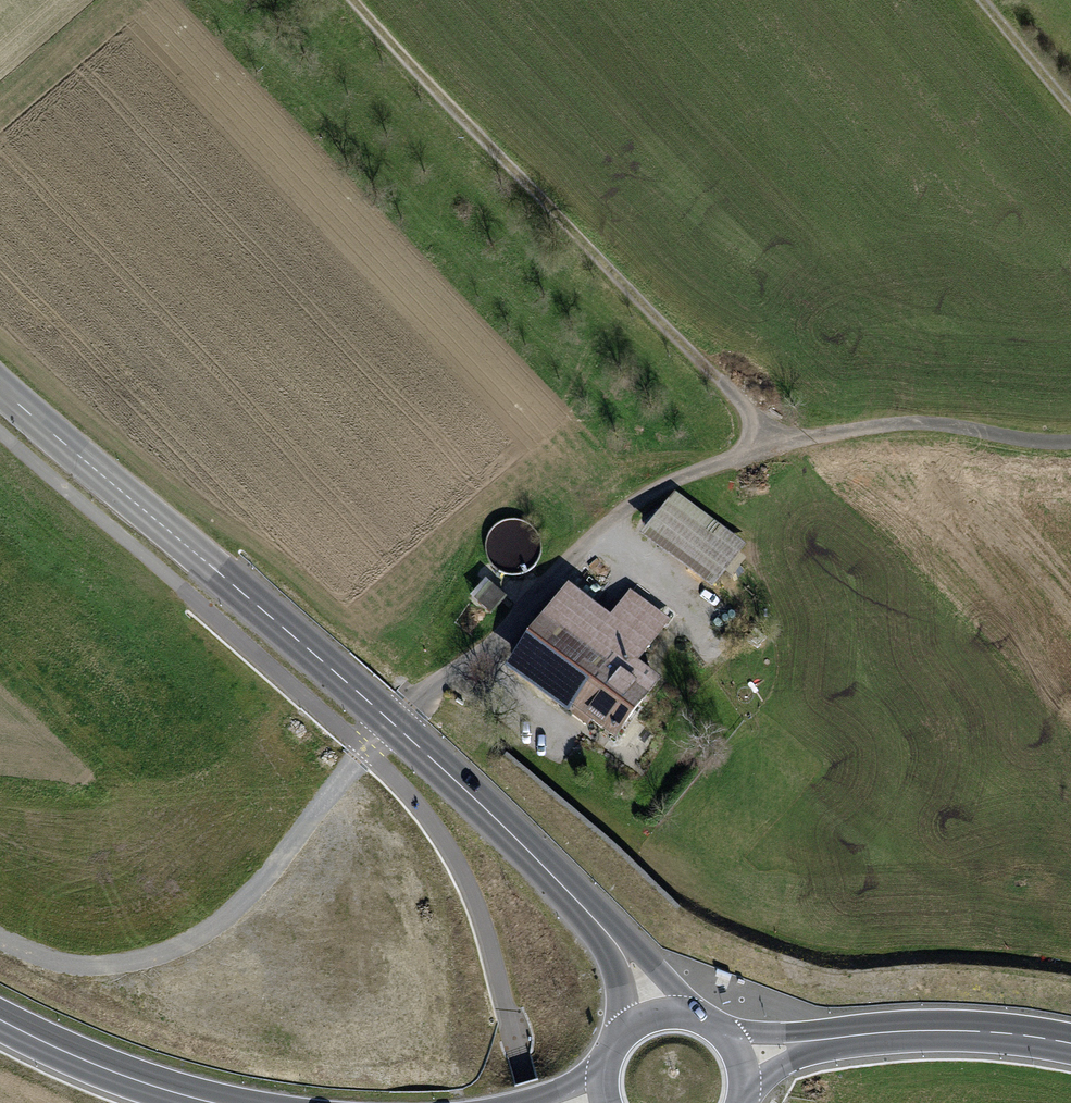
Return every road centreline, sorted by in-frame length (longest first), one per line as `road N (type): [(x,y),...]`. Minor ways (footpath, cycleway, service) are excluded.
road 1 (track): [(369,0),(744,399),(763,446)]
road 2 (track): [(573,554),(663,482),(763,446),(891,413),(957,411),(1035,428),(1070,426)]
road 3 (unclassified): [(0,385),(389,717)]
road 4 (track): [(0,940),(62,966),(117,965),(176,950),(216,926),(264,880),(389,717)]
road 5 (unclassified): [(389,717),(587,908),(659,1007)]
road 6 (secondary): [(1070,1045),(967,1029),(737,1049)]
road 7 (residential): [(389,717),(481,648),(573,554)]
road 8 (secondary): [(213,1102),(74,1056),(0,1019)]
road 9 (track): [(981,0),(1070,104)]

